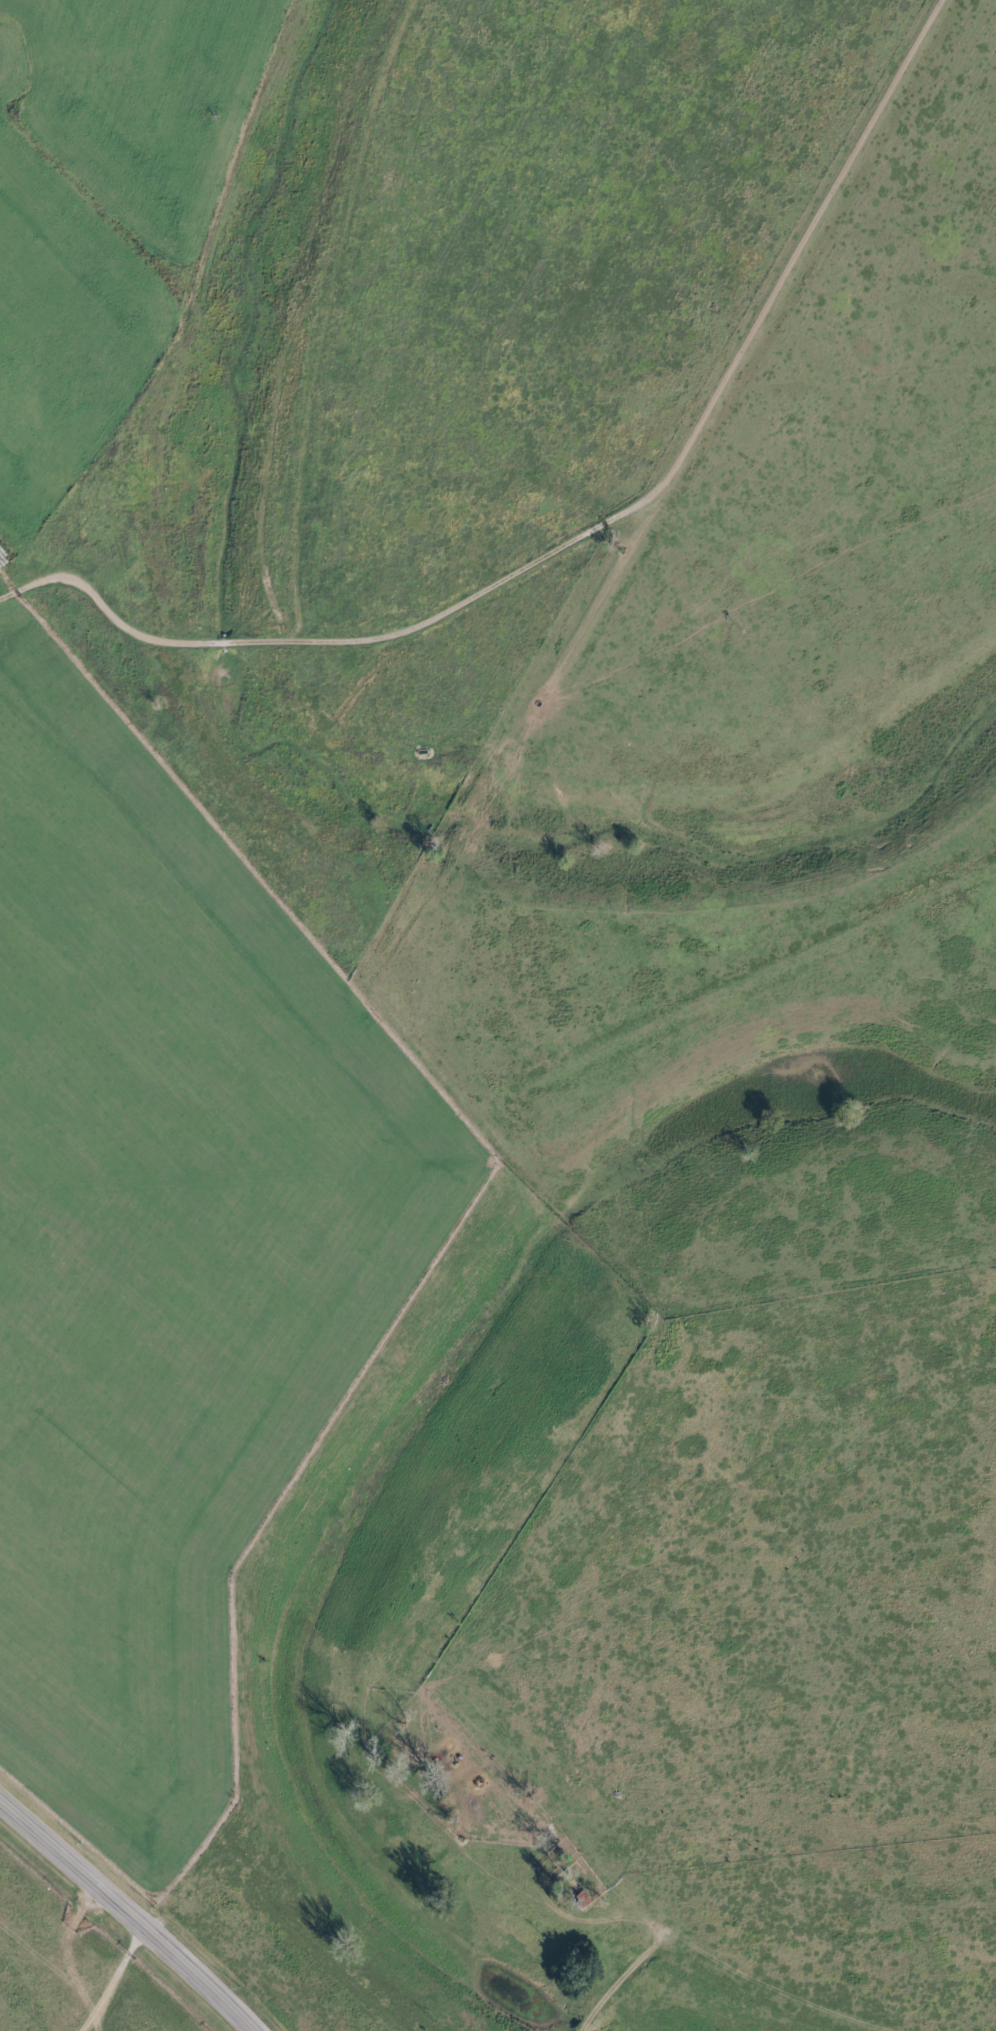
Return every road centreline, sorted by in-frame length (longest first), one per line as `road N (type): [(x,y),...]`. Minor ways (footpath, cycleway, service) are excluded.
road 1 (secondary): [(0,1795),(156,1928),(247,2030)]

